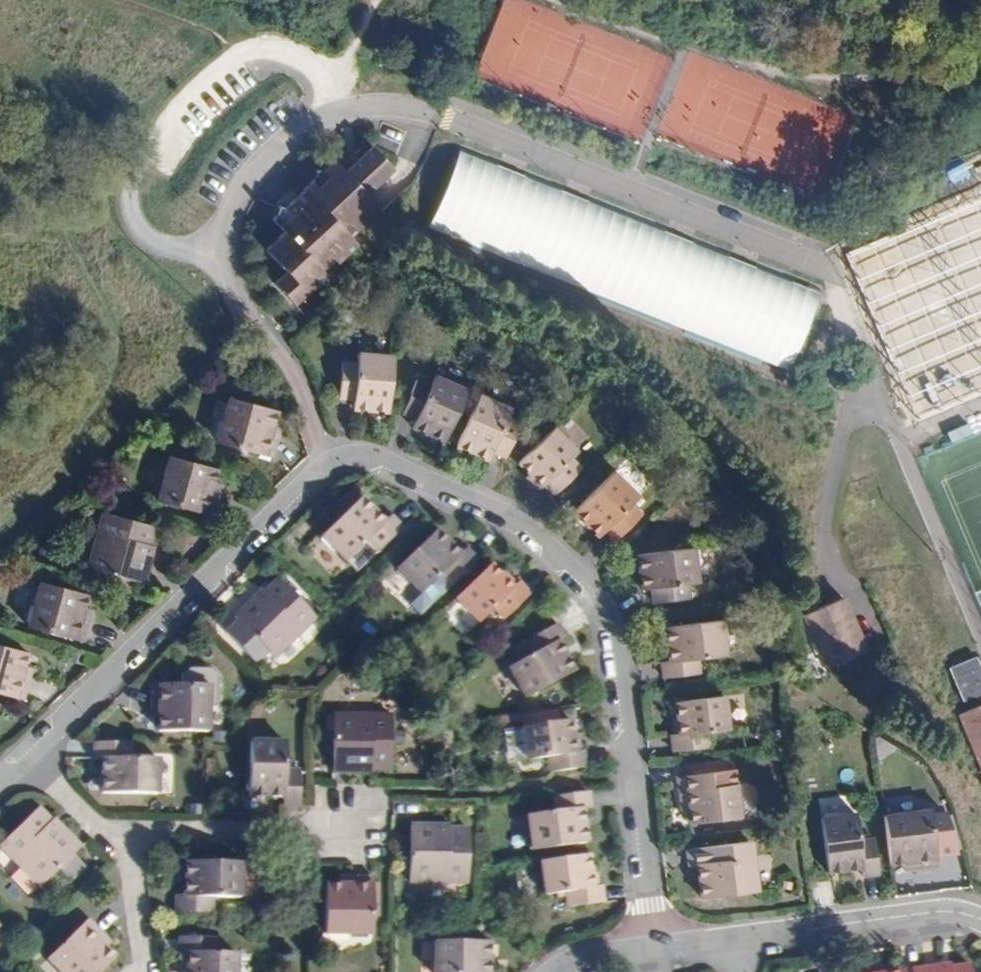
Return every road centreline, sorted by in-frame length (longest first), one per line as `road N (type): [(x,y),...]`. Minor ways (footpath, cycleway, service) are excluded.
road 1 (residential): [(659,949),(608,620),(510,517),(334,452),(25,750)]
road 2 (residential): [(980,922),(926,911),(740,938)]
road 3 (residential): [(115,833),(344,828)]
road 4 (residential): [(115,833),(129,862),(142,971)]
road 5 (residential): [(25,750),(115,833)]

